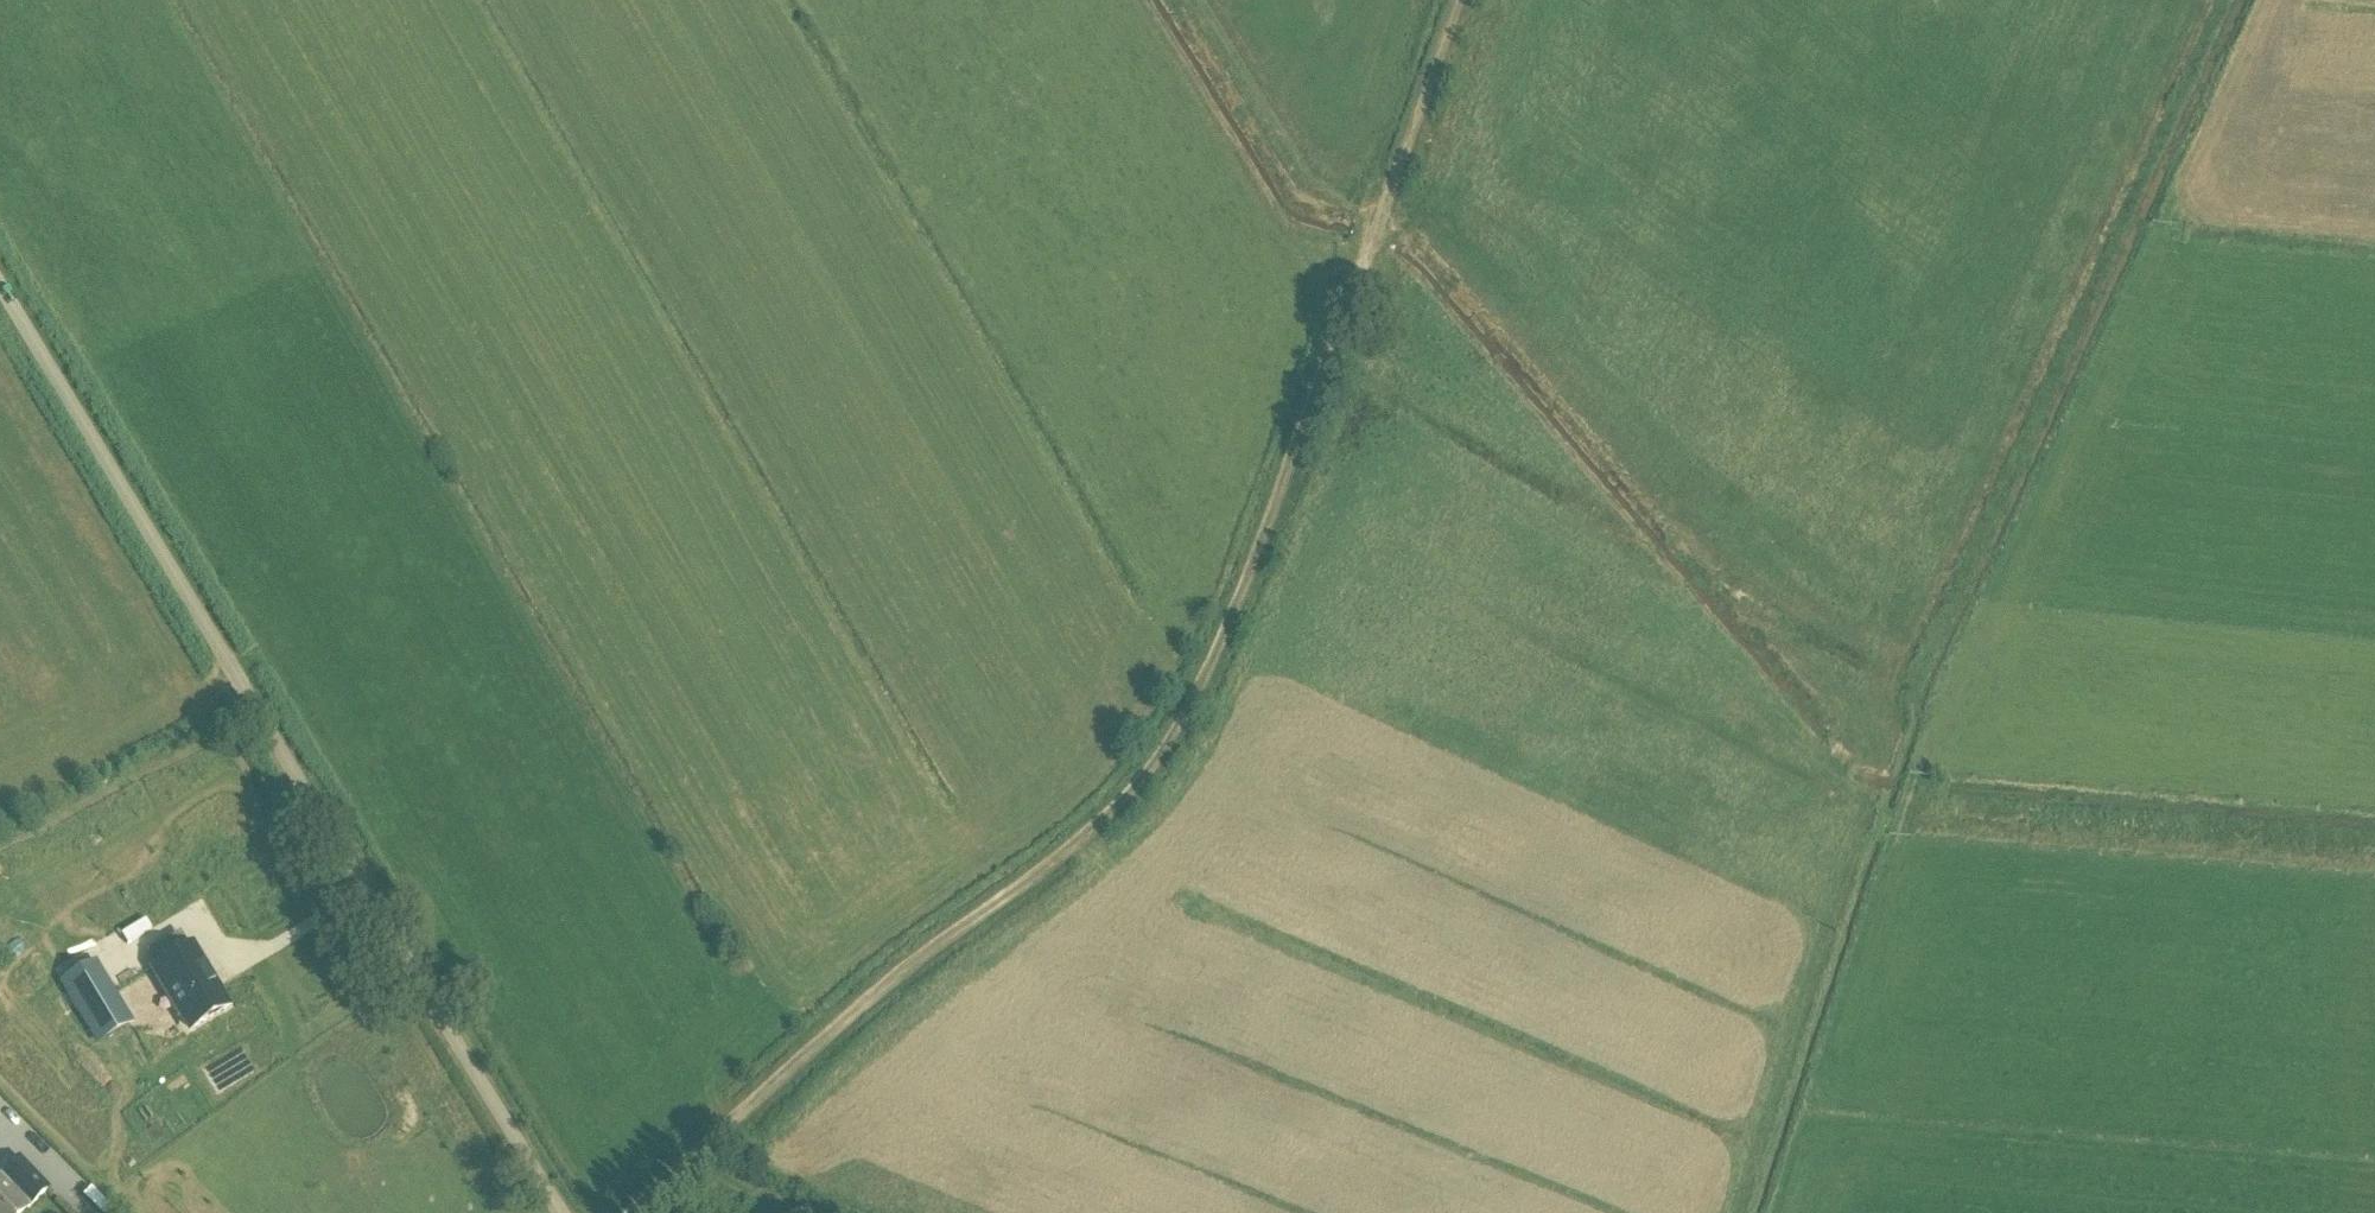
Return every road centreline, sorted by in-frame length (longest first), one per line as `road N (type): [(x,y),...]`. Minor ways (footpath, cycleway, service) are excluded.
road 1 (track): [(636,1212),(871,999),(1083,834),(1155,756),(1234,610),(1458,0)]
road 2 (unclassified): [(559,1212),(0,288)]

